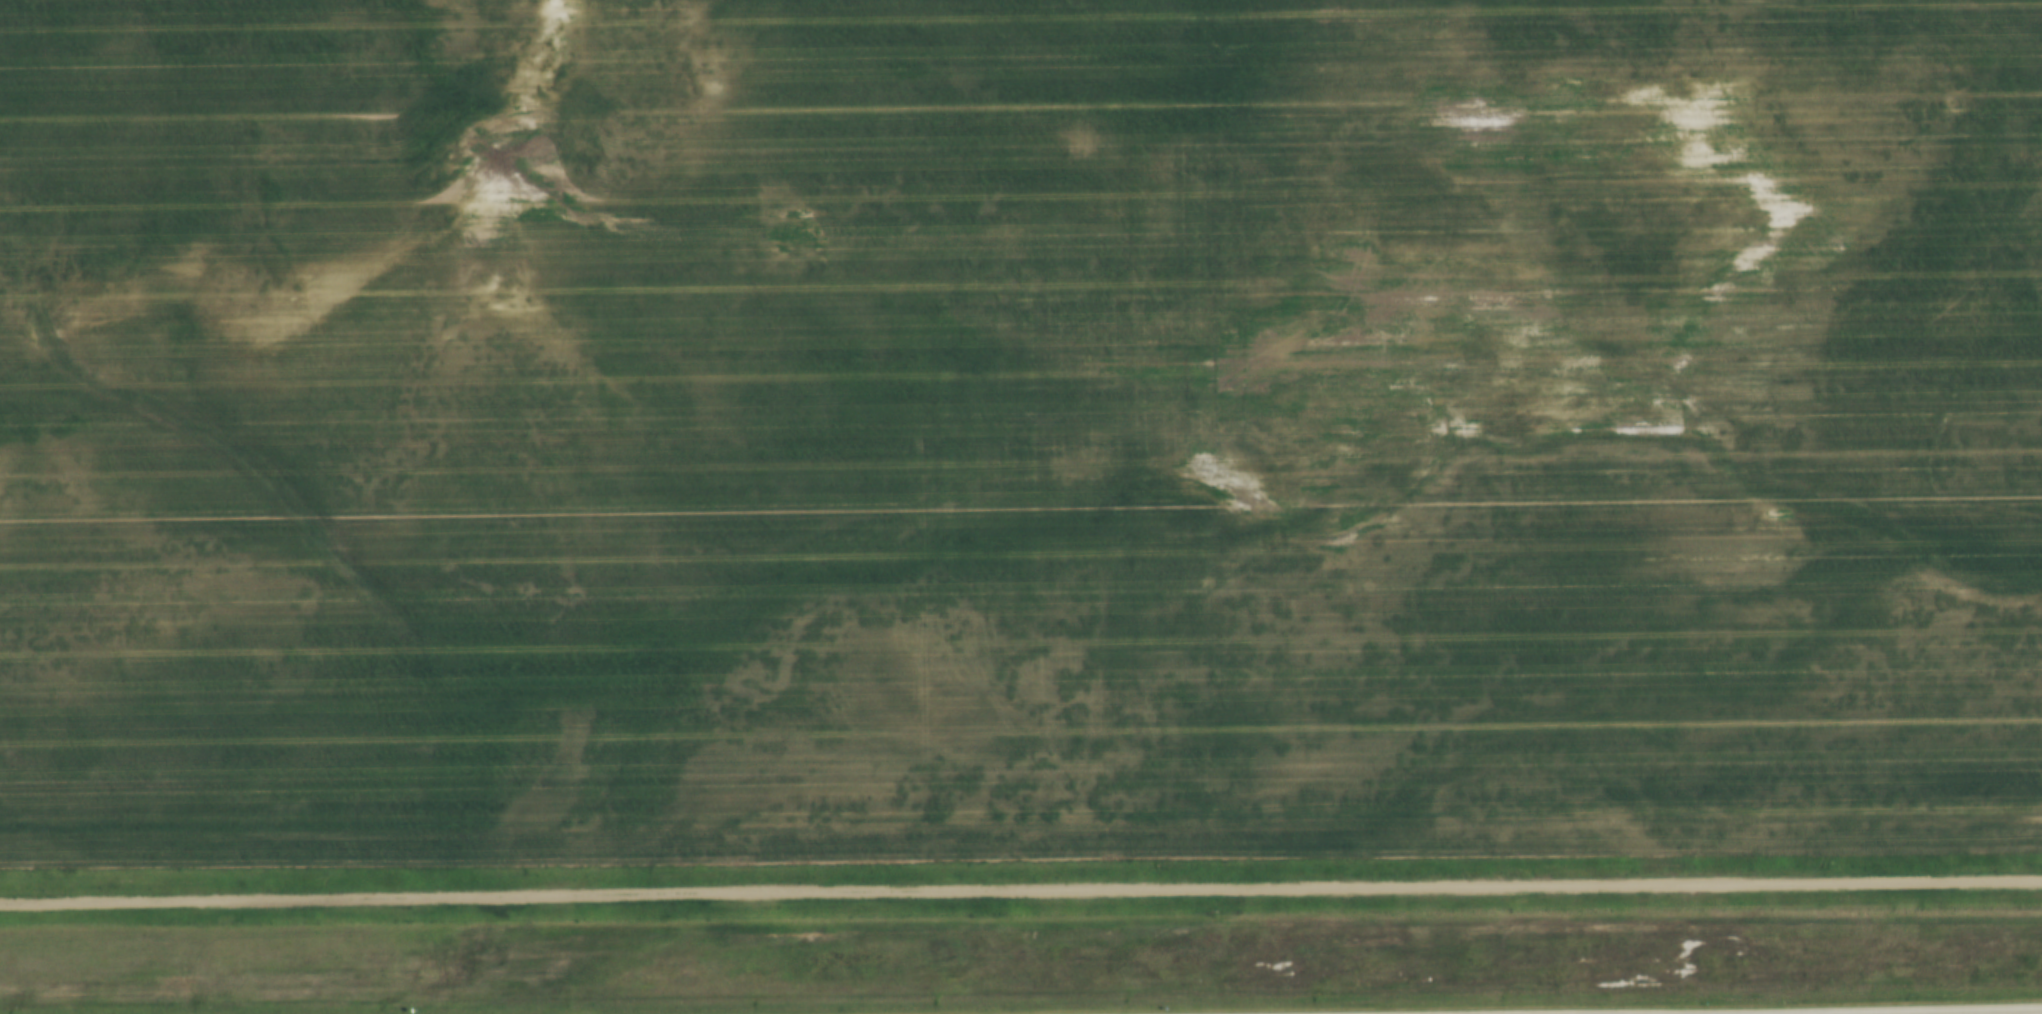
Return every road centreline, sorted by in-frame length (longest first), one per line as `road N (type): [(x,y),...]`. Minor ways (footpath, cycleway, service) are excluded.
road 1 (residential): [(2041,875),(0,900)]

